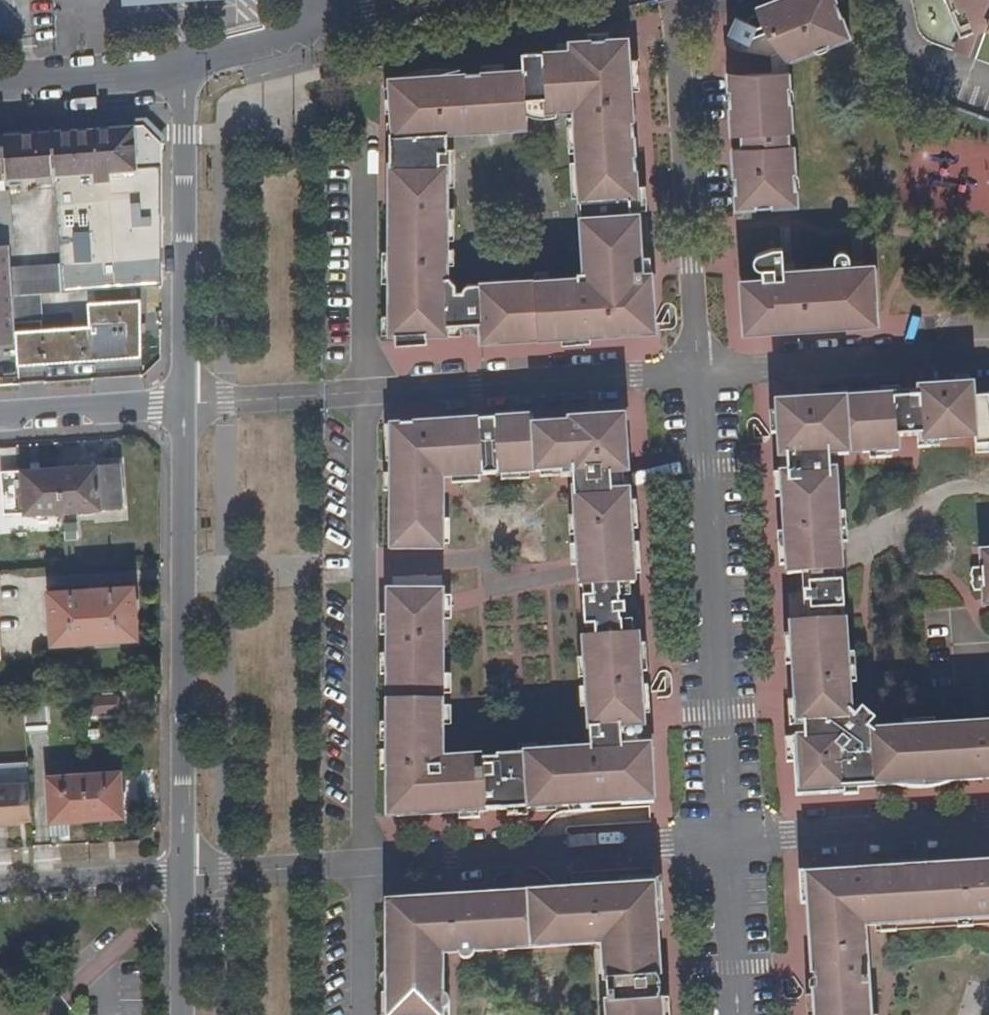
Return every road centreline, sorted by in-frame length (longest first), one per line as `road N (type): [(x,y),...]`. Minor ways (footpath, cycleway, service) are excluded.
road 1 (residential): [(180,880),(179,406)]
road 2 (residential): [(179,406),(184,65)]
road 3 (residential): [(184,65),(0,84)]
road 4 (residential): [(0,892),(180,880)]
road 5 (residential): [(179,406),(0,417)]
road 6 (residential): [(184,65),(316,27)]
road 7 (residential): [(179,1014),(180,880)]

